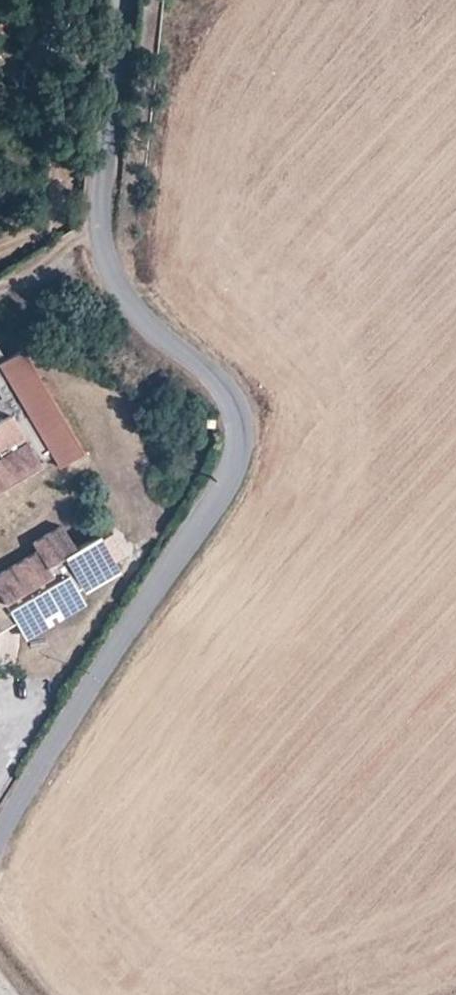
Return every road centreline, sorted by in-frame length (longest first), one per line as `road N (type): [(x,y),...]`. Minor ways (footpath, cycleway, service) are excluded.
road 1 (residential): [(0,830),(224,488),(240,443),(220,381),(137,309),(107,264),(101,208),(121,0)]

